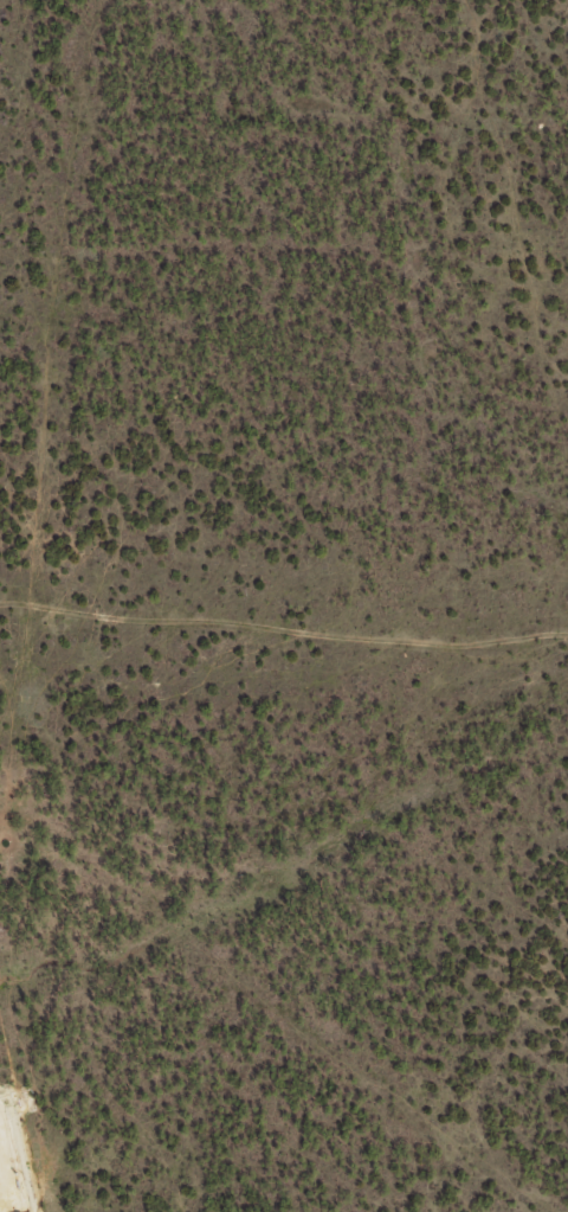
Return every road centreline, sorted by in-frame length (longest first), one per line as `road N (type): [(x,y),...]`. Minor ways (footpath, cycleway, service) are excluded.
road 1 (track): [(567,645),(0,650)]

